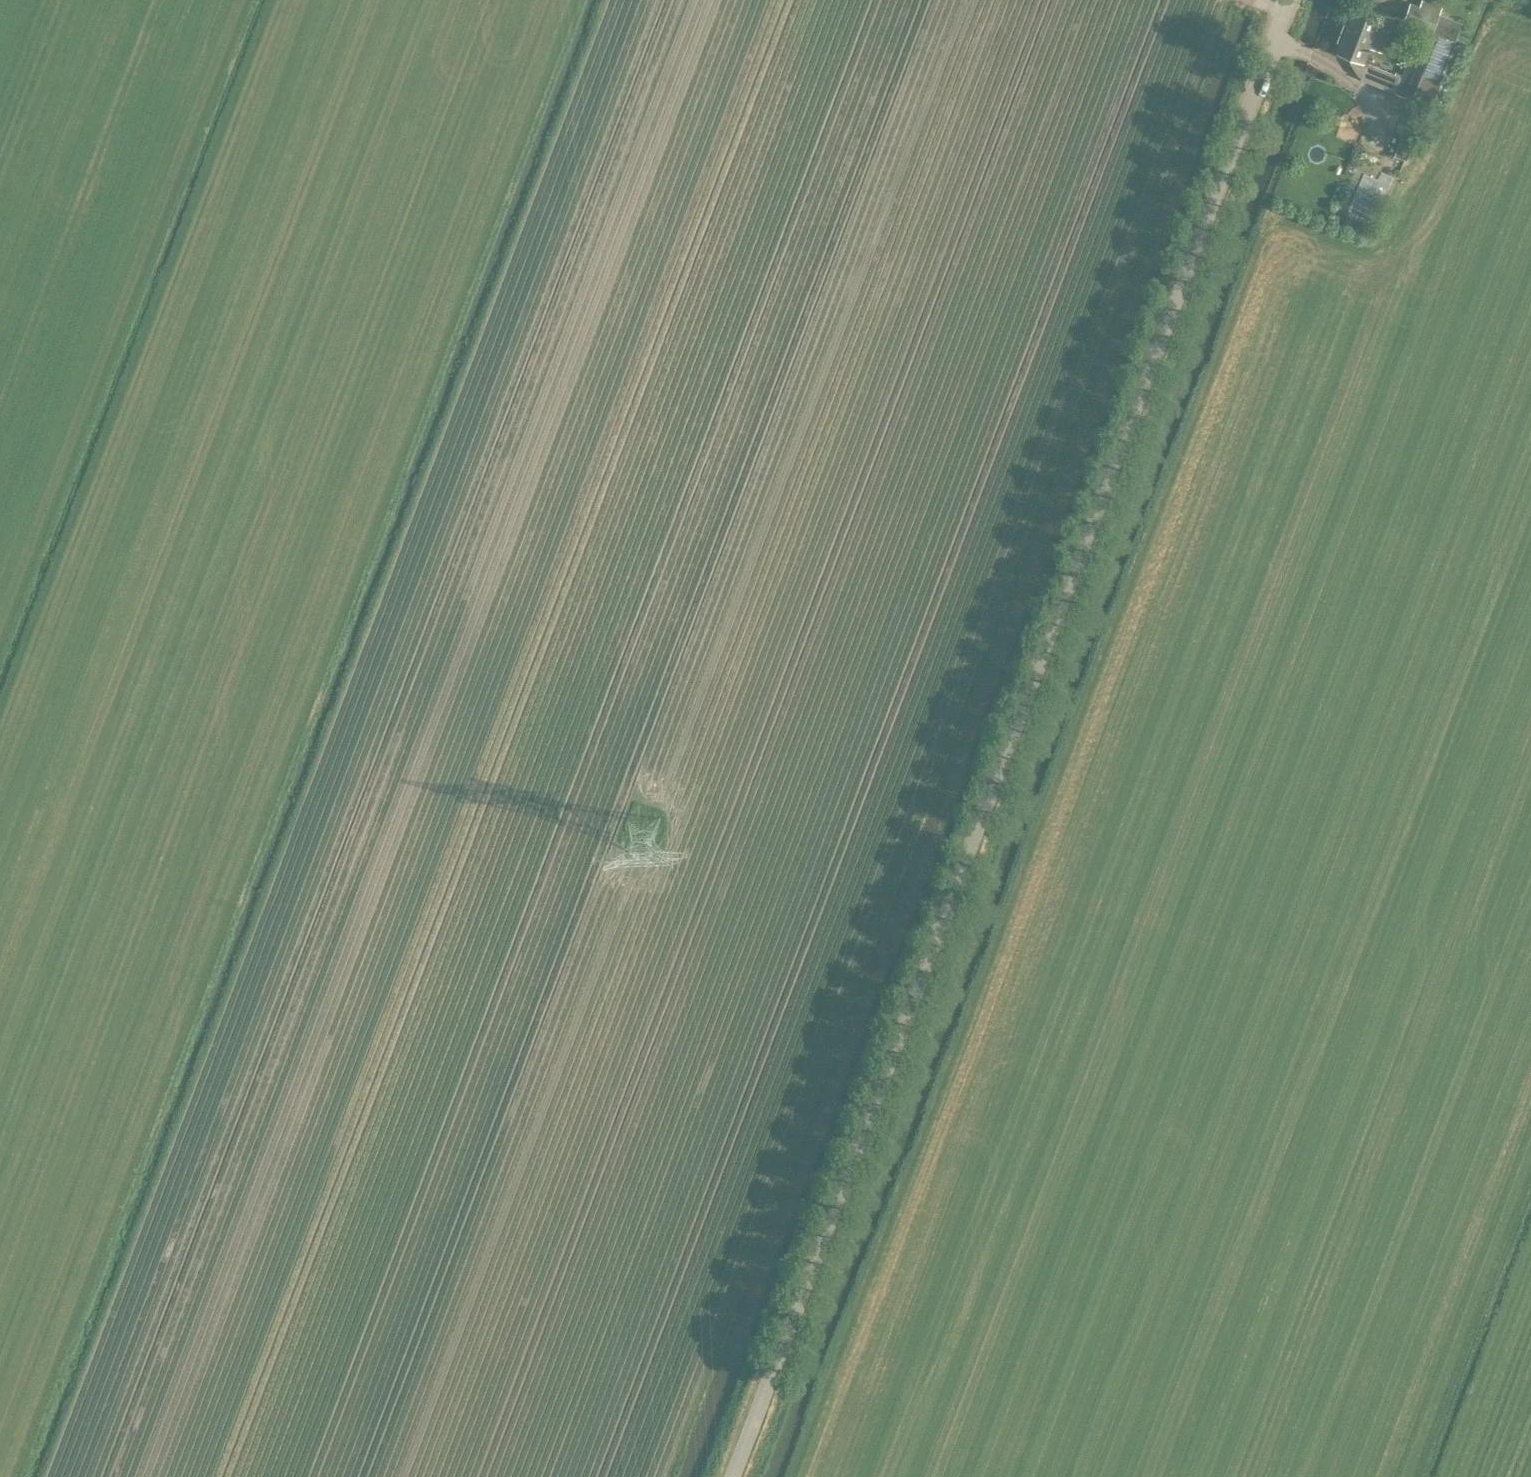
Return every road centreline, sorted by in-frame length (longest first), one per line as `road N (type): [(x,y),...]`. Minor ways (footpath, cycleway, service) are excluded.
road 1 (unclassified): [(731,1476),(1289,0)]

